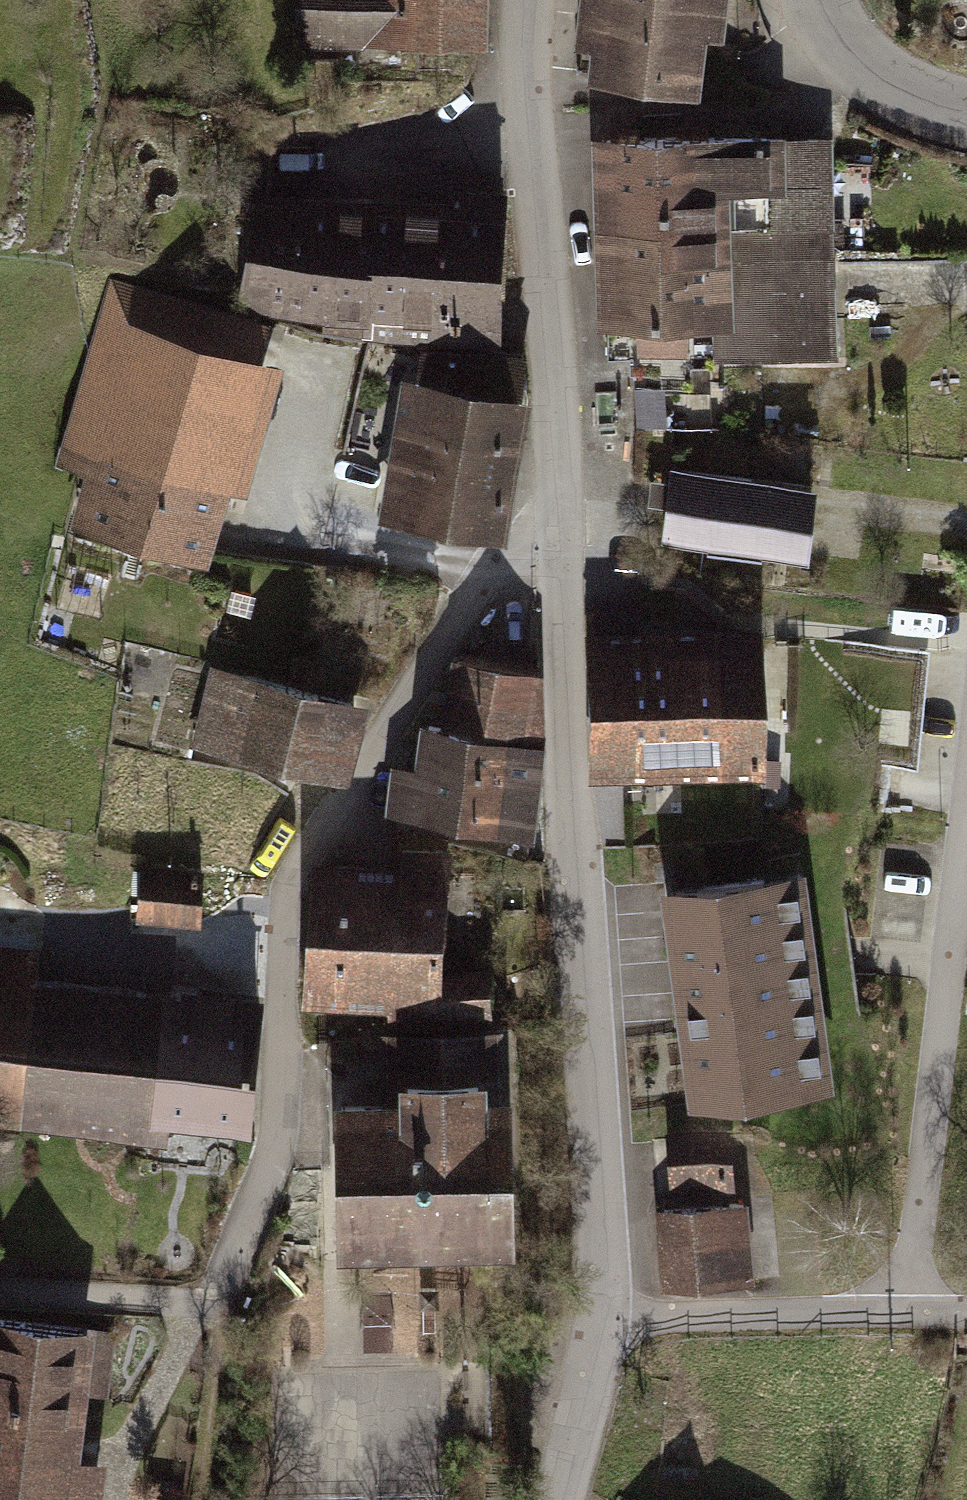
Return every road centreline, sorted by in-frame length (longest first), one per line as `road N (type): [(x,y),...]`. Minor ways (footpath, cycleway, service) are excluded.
road 1 (residential): [(0,1293),(217,1299),(277,1147),(287,878),(502,557),(562,527)]
road 2 (residential): [(599,1318),(562,527)]
road 3 (residential): [(562,527),(527,81),(529,0)]
road 4 (track): [(910,1315),(966,800)]
road 5 (unclassified): [(966,1320),(599,1318)]
road 6 (residential): [(820,0),(850,51),(900,89),(966,115)]
road 7 (residential): [(558,1499),(599,1318)]

